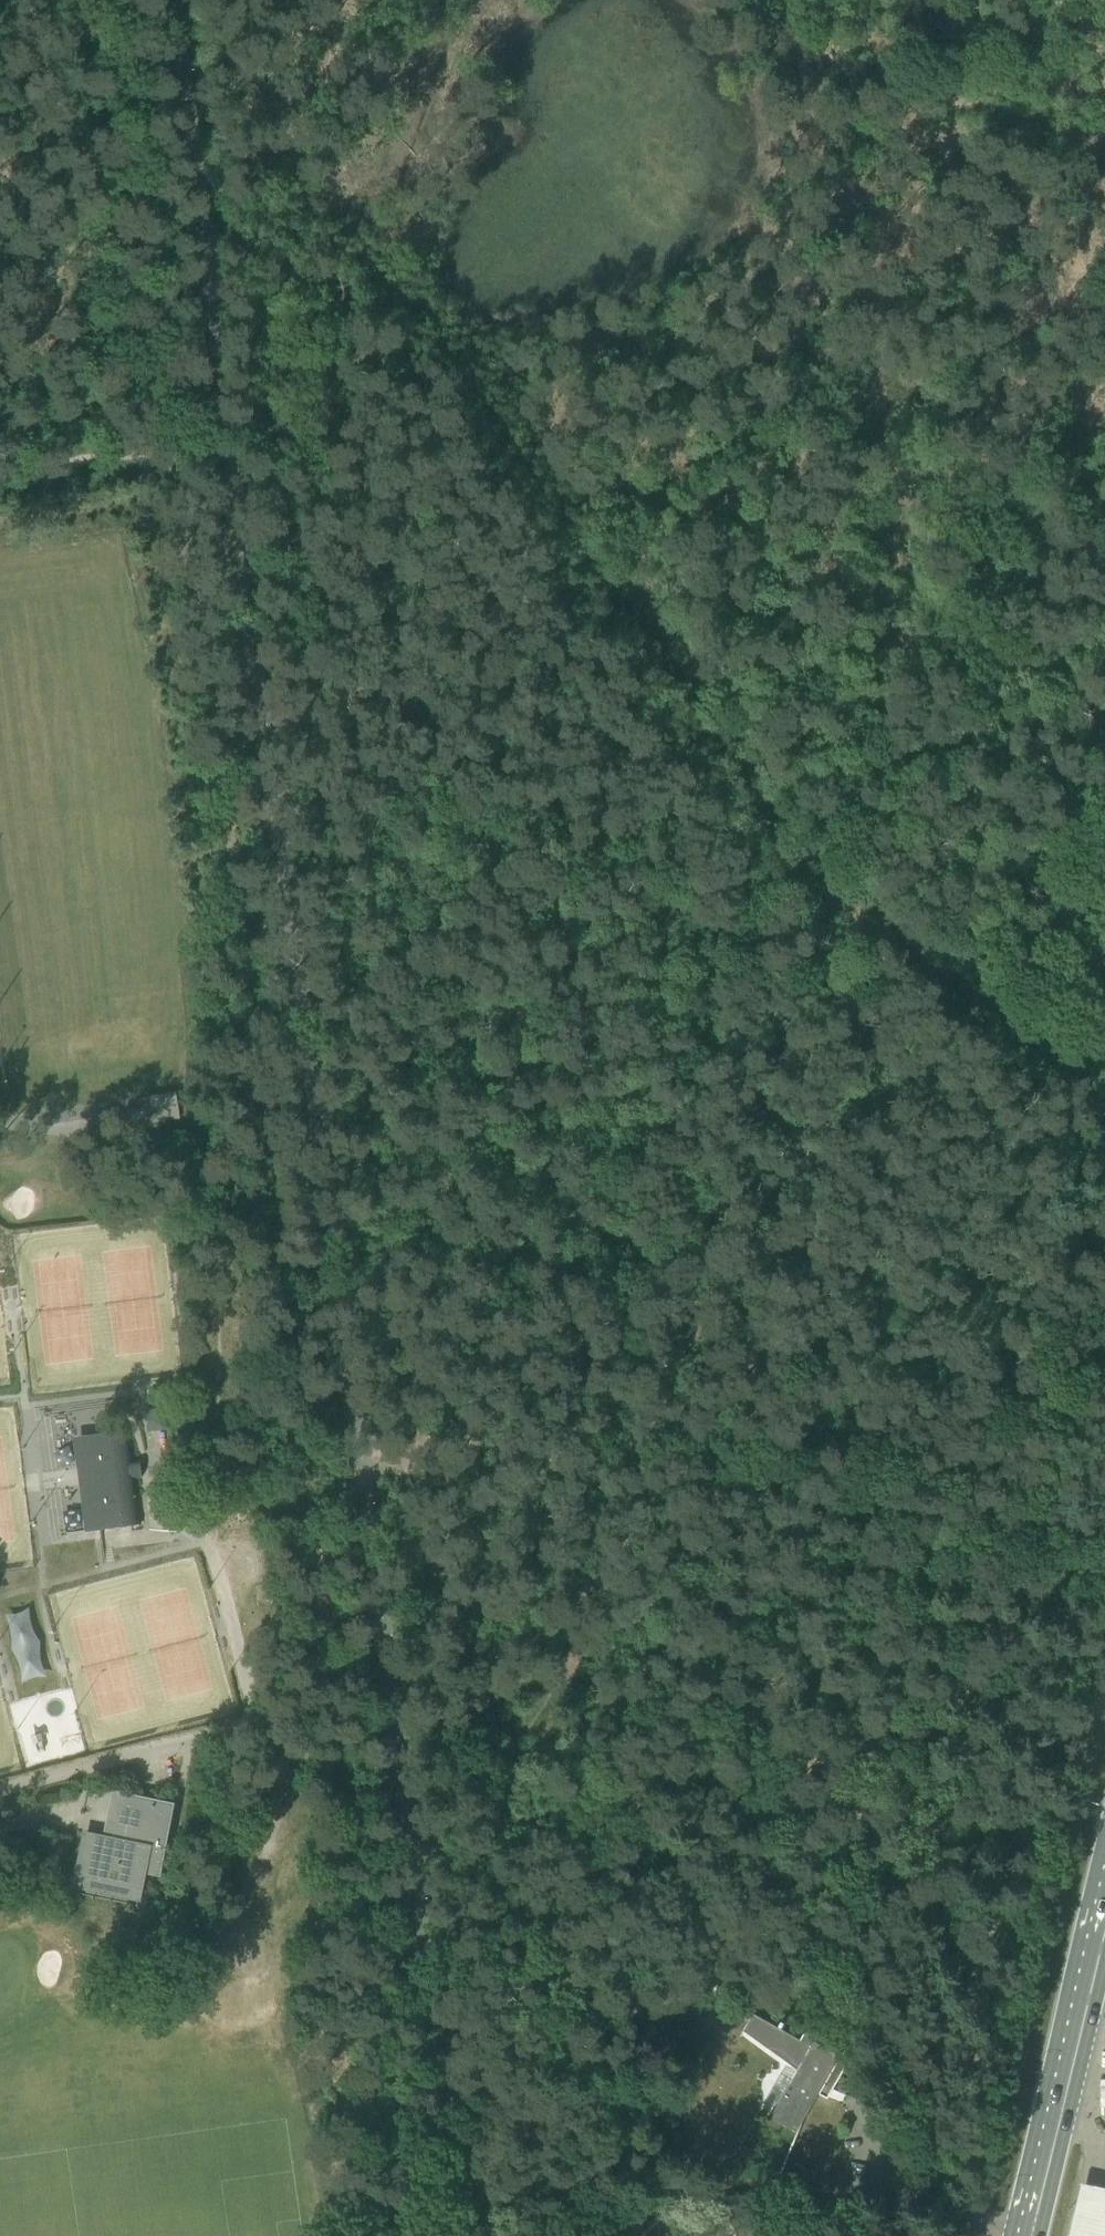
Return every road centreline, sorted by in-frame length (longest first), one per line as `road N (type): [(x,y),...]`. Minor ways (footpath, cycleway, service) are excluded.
road 1 (secondary): [(1021,2235),(1104,1909)]
road 2 (track): [(0,471),(230,439)]

